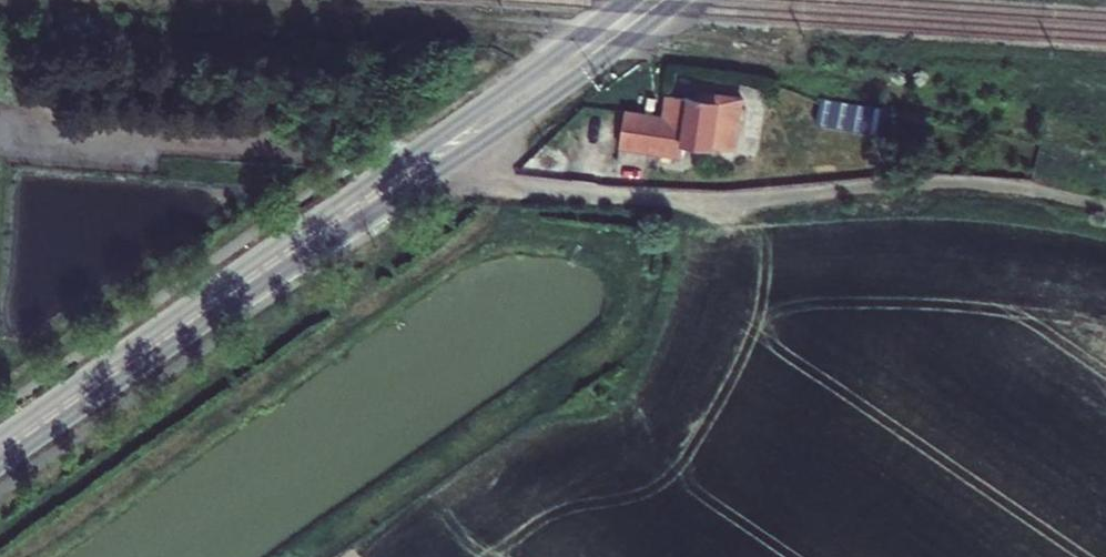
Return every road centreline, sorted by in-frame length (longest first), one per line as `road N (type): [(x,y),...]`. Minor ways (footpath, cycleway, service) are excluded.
road 1 (track): [(1105,211),(1024,189),(960,183),(714,203),(518,183),(423,148)]
road 2 (secondary): [(295,248),(478,144),(680,0)]
road 3 (secondary): [(629,0),(295,248)]
road 4 (secondary): [(295,248),(0,452)]

